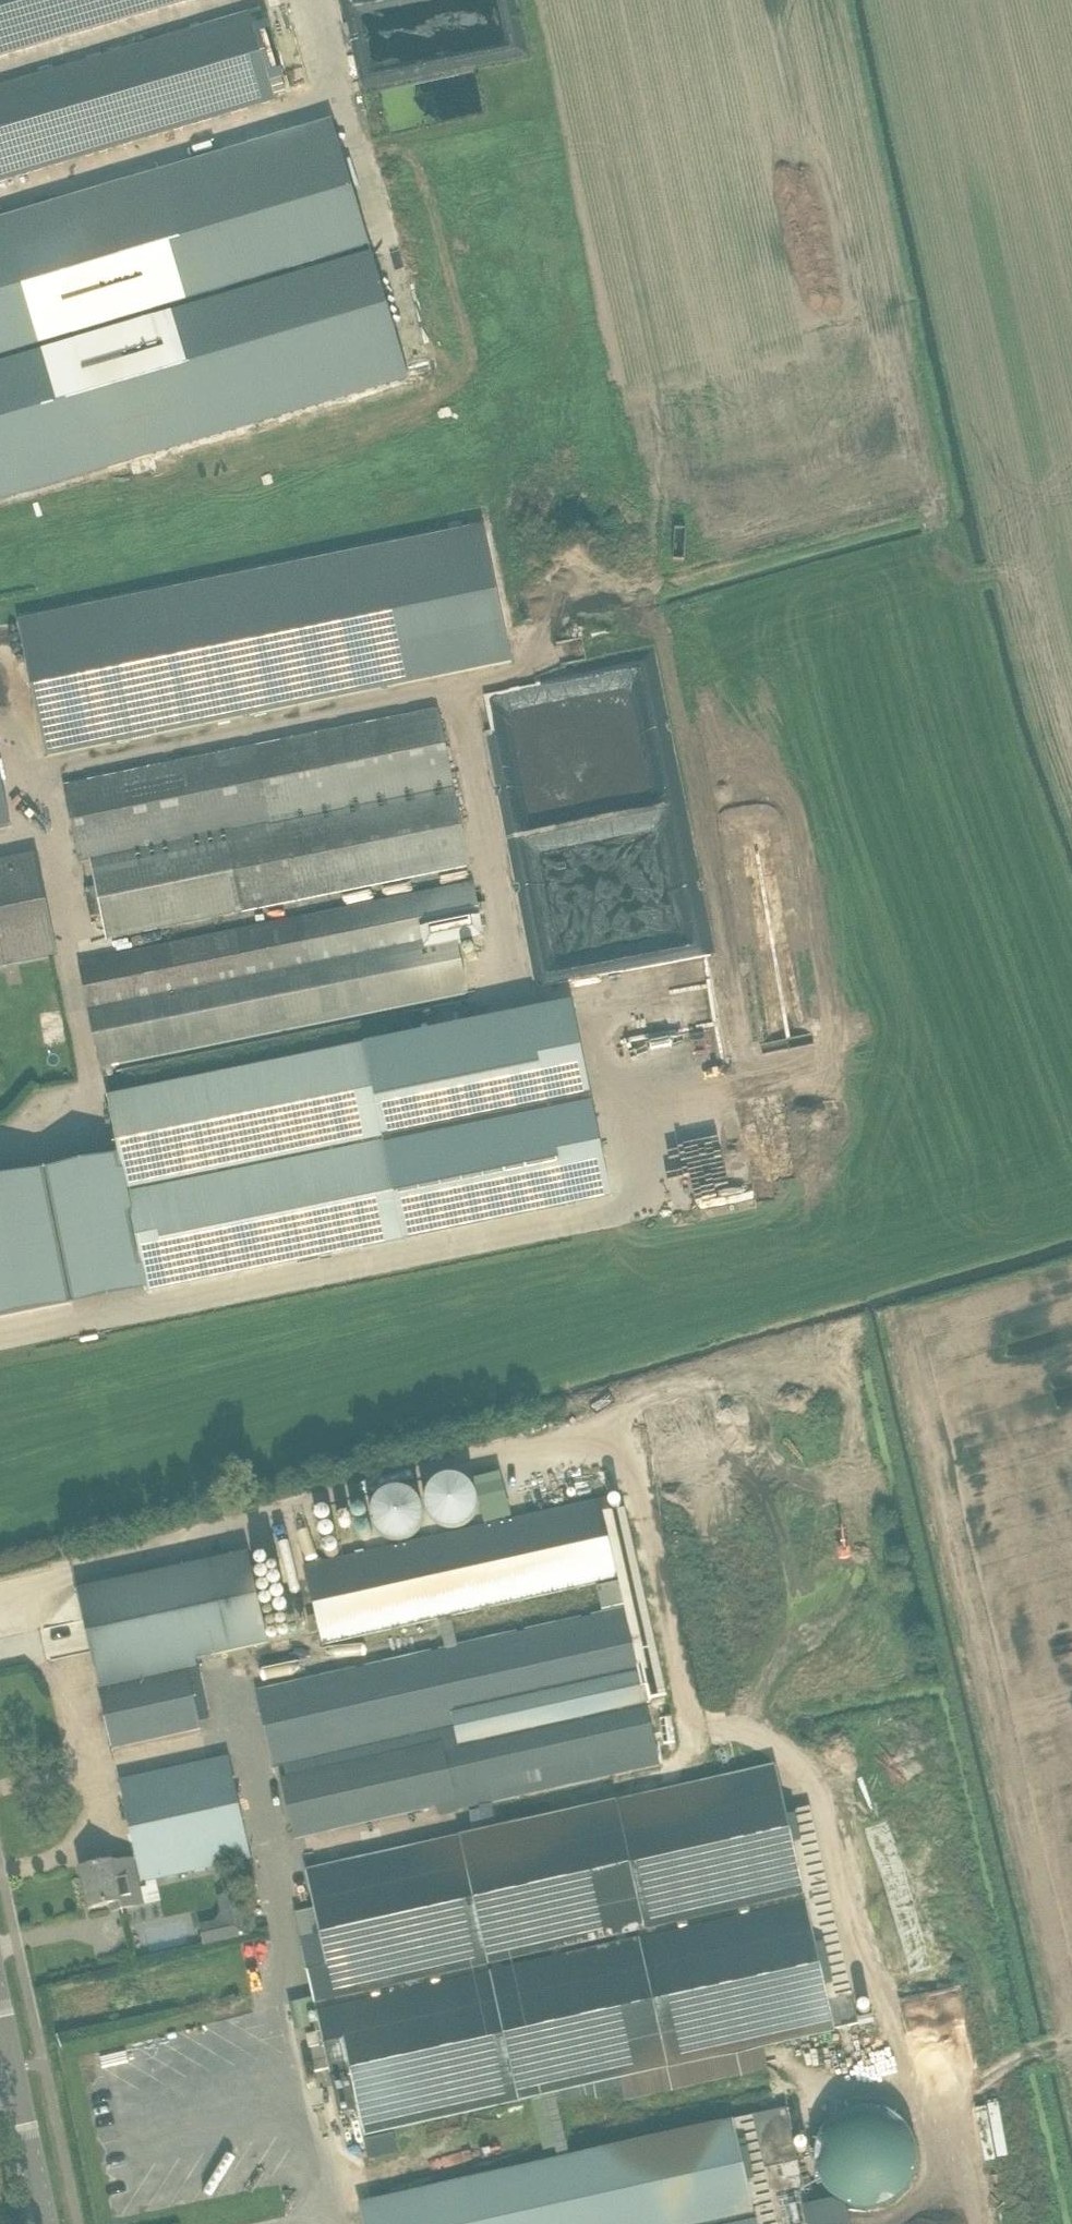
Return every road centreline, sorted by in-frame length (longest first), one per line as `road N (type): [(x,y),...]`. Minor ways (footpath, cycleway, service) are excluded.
road 1 (tertiary): [(44,2223),(10,2065)]

